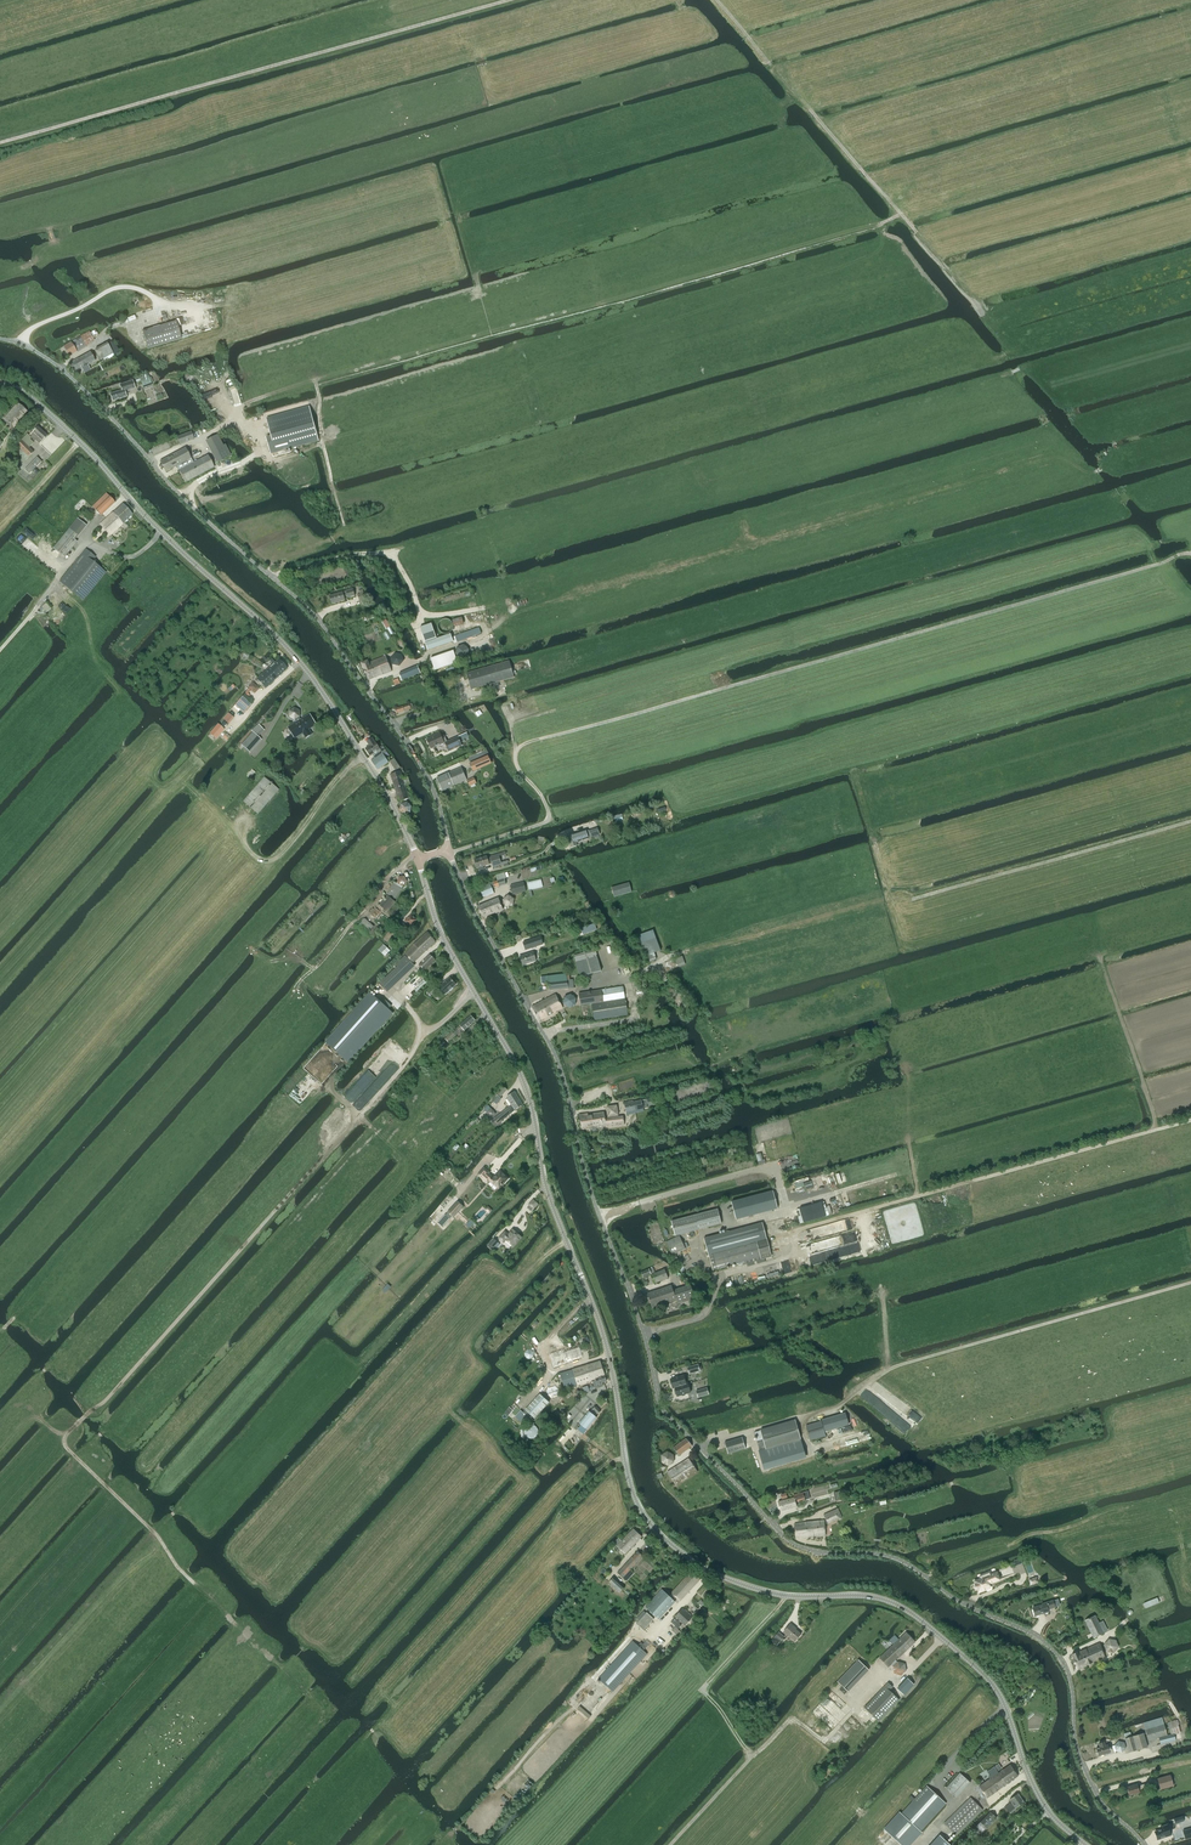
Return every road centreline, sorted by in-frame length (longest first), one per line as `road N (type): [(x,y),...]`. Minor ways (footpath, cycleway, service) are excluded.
road 1 (unclassified): [(1145,1844),(1092,1785),(1076,1741),(1069,1677),(1044,1642),(955,1599),(903,1562),(789,1541),(665,1413),(554,1052),(449,850)]
road 2 (tertiary): [(1086,1844),(1046,1808),(1002,1699),(929,1626),(879,1598),(786,1596),(725,1578),(678,1550),(641,1512),(602,1331),(550,1198),(529,1095),(442,937),(416,859)]
road 3 (track): [(450,853),(550,818),(516,765),(516,750),(527,742),(1177,555)]
road 4 (track): [(282,1669),(225,1612),(221,1591),(194,1583),(65,1440),(408,1063),(423,1028)]
road 5 (unclassified): [(449,850),(428,778),(311,611),(217,531),(66,373),(0,339)]
road 6 (tertiary): [(416,859),(366,761),(291,652),(152,524),(58,422),(0,383)]
road 7 (track): [(864,394),(1011,350),(979,296),(949,272),(716,0)]
road 8 (track): [(633,977),(670,957),(887,899),(913,900),(1190,822)]
road 9 (track): [(0,143),(511,0)]
road 10 (track): [(774,1262),(795,1253),(796,1228),(1190,1119)]
road 11 (track): [(842,1404),(889,1369),(1190,1282)]
road 12 (track): [(376,1728),(544,1543),(561,1512),(624,1457)]
road 13 (track): [(303,1649),(520,1406)]
road 14 (track): [(670,1844),(788,1721),(824,1741),(852,1709)]
road 15 (track): [(157,1534),(0,1708)]
road 16 (track): [(861,1272),(734,1306),(651,1363)]
road 17 (track): [(889,1369),(881,1295),(861,1272),(976,1244)]
road 18 (track): [(1190,1576),(1170,1505),(1095,1515),(1090,1494),(1118,1485)]
road 19 (track): [(566,477),(480,498),(487,520),(570,499)]
road 20 (track): [(480,498),(397,521),(393,498),(337,498),(331,479)]
road 21 (track): [(1095,1515),(964,1554),(928,1579)]
road 22 (track): [(397,521),(339,535),(265,572)]
road 23 (track): [(273,860),(361,755)]
road 24 (track): [(704,1688),(786,1596)]

